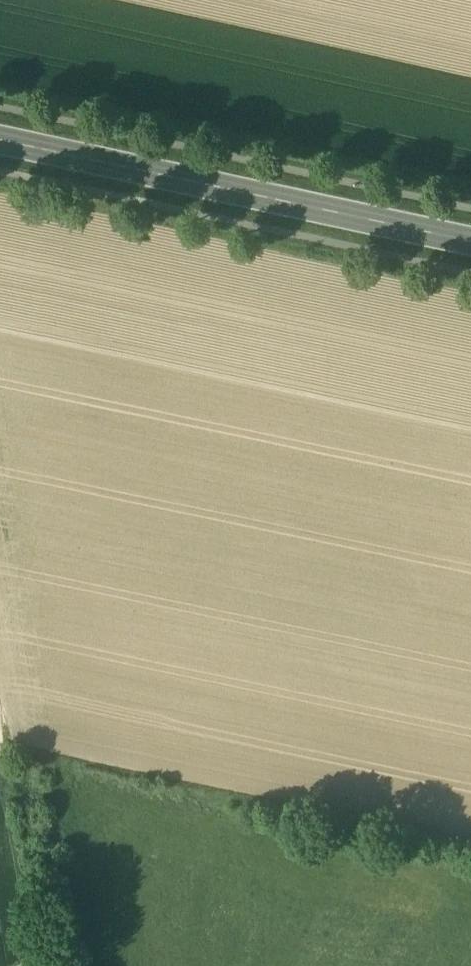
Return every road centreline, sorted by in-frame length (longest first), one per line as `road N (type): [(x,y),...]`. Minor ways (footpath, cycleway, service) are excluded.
road 1 (secondary): [(0,138),(470,240)]

